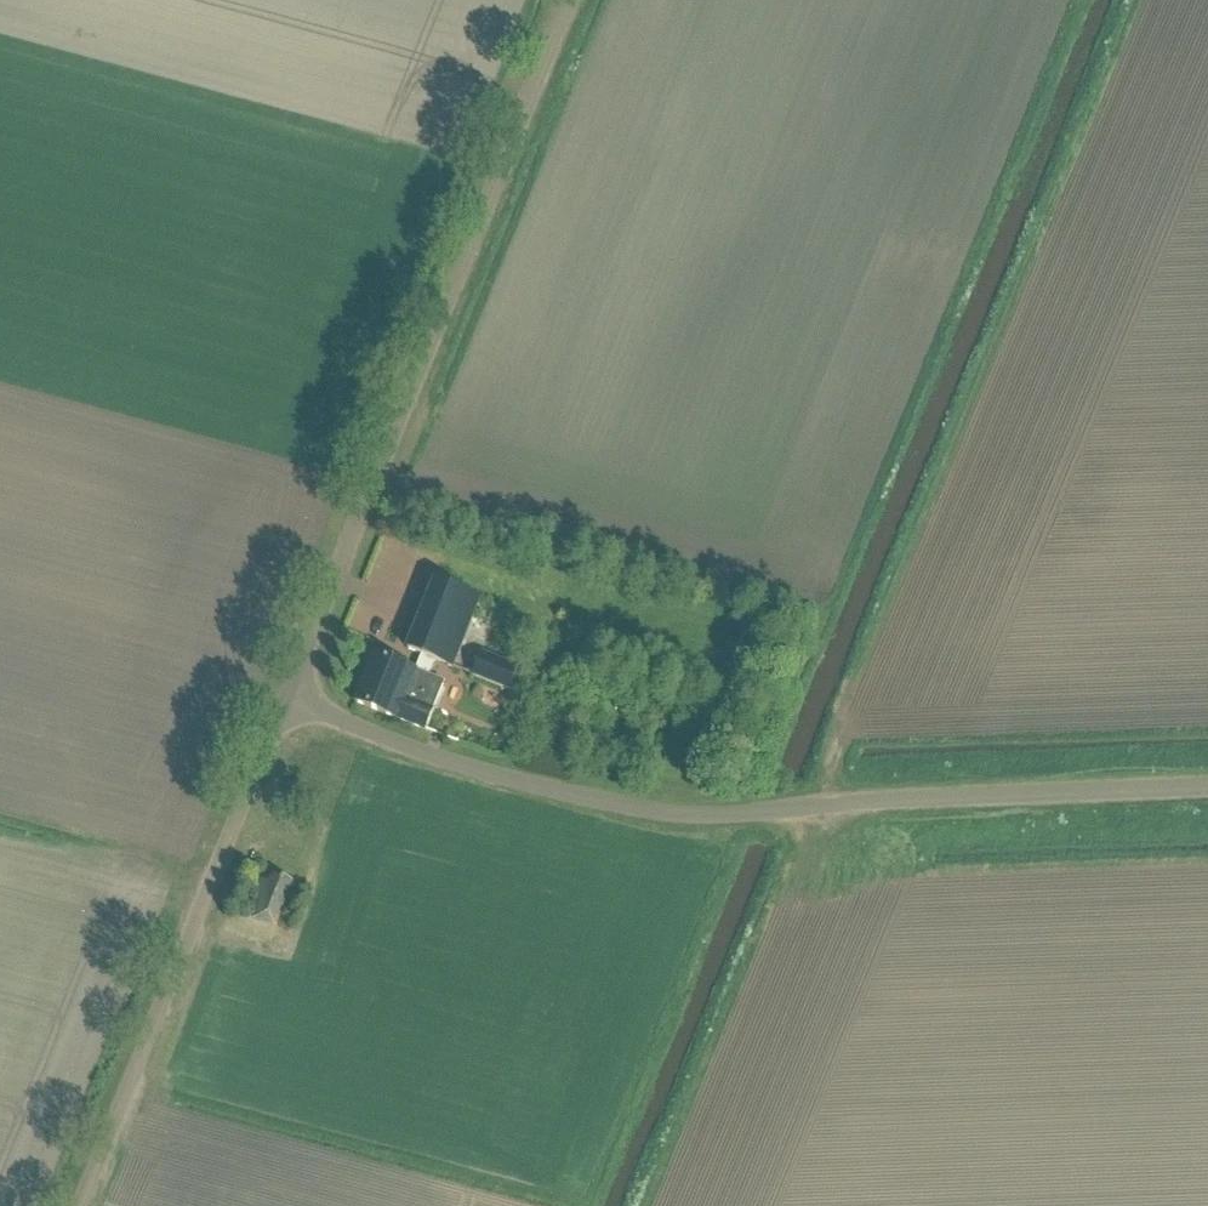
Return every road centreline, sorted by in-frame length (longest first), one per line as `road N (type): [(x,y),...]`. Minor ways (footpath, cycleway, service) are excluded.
road 1 (unclassified): [(287,704),(442,759),(587,799),(694,817),(1207,790)]
road 2 (unclassified): [(287,704),(569,0)]
road 3 (unclassified): [(80,1205),(287,704)]

